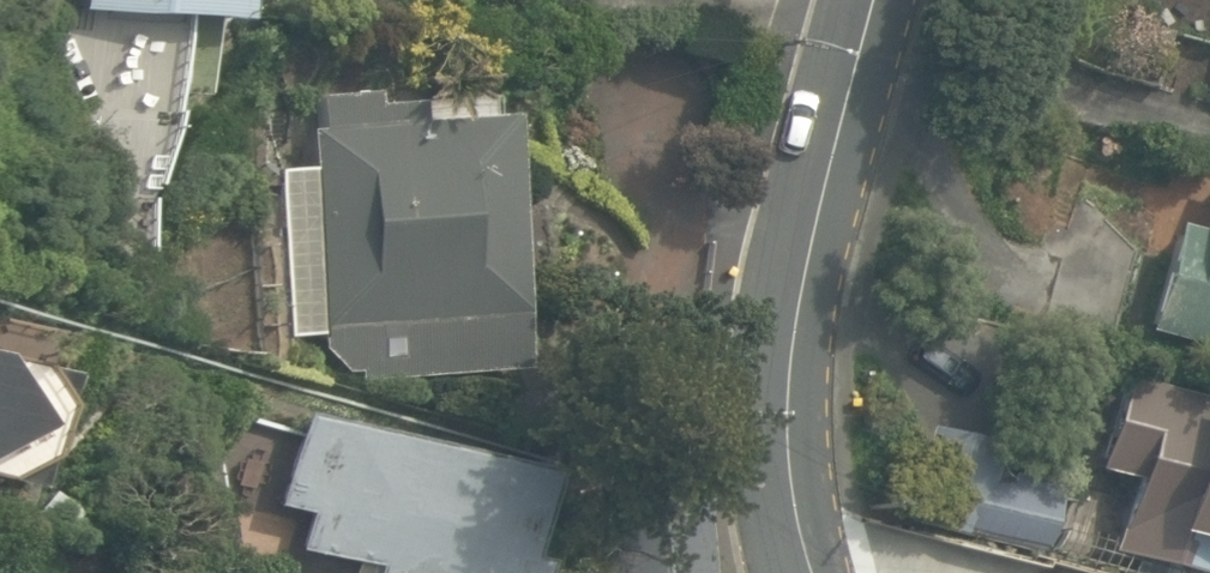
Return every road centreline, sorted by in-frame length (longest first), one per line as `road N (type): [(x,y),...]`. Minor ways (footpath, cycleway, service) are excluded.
road 1 (secondary): [(873,0),(804,362),(797,451),(821,572)]

